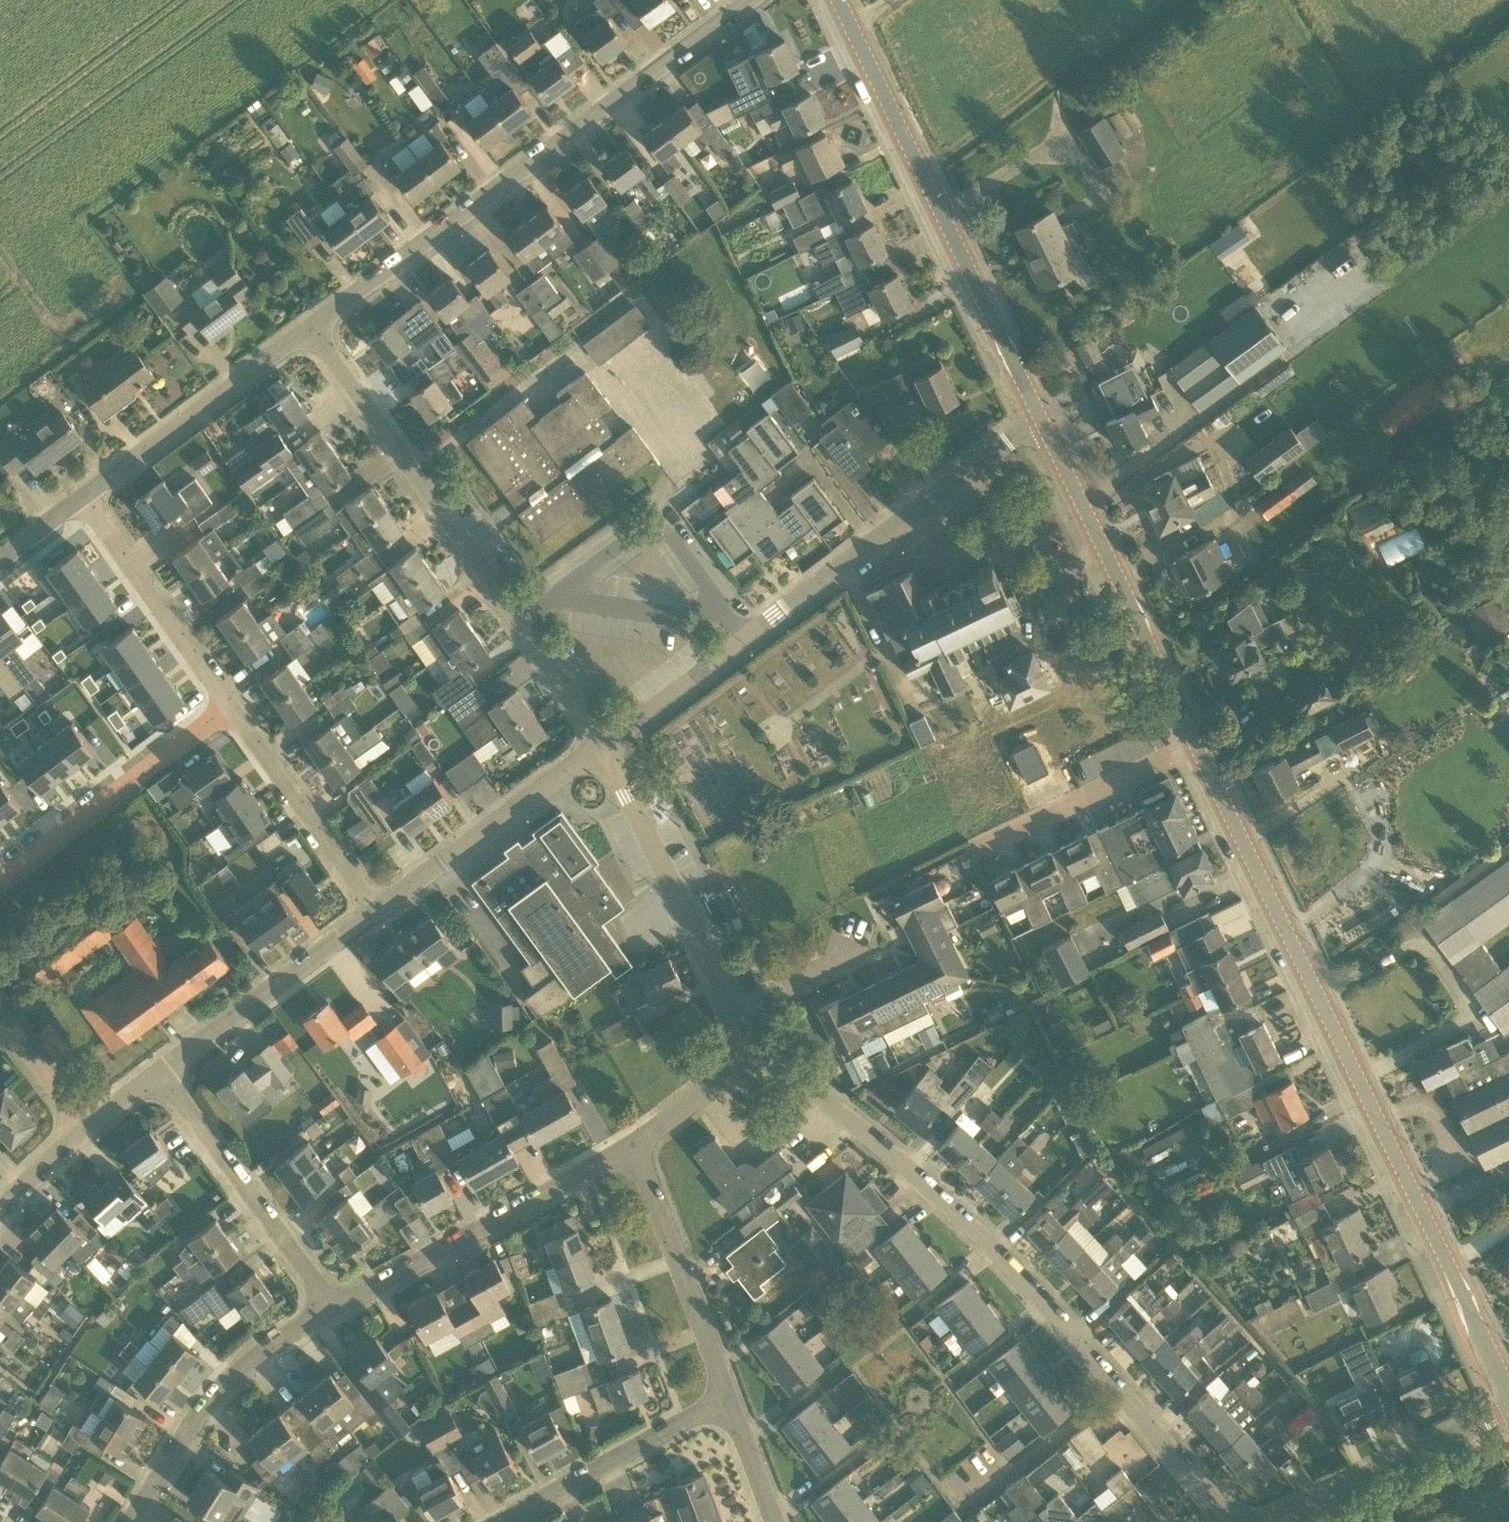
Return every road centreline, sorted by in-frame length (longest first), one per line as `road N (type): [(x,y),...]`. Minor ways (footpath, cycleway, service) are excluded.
road 1 (tertiary): [(1508,1392),(1117,587)]
road 2 (residential): [(1242,1521),(1006,1259),(764,1043)]
road 3 (residential): [(313,327),(749,0)]
road 4 (tertiary): [(1037,417),(839,0)]
road 5 (residential): [(522,615),(313,327)]
road 6 (residential): [(326,1303),(640,1143)]
road 7 (residential): [(735,1012),(598,741)]
road 8 (residential): [(126,1521),(226,1373),(326,1303)]
road 9 (residential): [(0,882),(238,711)]
road 10 (residential): [(326,1303),(159,1070)]
road 11 (residential): [(86,494),(313,327)]
road 12 (residential): [(376,912),(598,741)]
road 13 (residential): [(483,1521),(732,1400)]
road 14 (residential): [(732,1400),(640,1143)]
road 15 (residential): [(1263,1521),(1508,1410)]
road 16 (residential): [(159,1070),(376,912)]
road 17 (residential): [(238,711),(86,494)]
road 18 (residential): [(376,912),(238,711)]
road 19 (residential): [(1117,587),(1305,453)]
road 20 (residential): [(717,600),(672,532),(656,524),(563,585)]
road 21 (residential): [(875,545),(1037,417)]
road 22 (tertiary): [(1117,587),(1037,417)]
road 23 (residential): [(598,741),(745,637)]
road 24 (residential): [(717,600),(691,618),(575,599),(563,585)]
road 25 (residential): [(640,1143),(764,1043)]
road 26 (residential): [(745,637),(875,545)]
road 27 (residential): [(598,741),(522,615)]
road 28 (residential): [(85,1129),(0,1017)]
road 29 (residential): [(735,1012),(860,951)]
road 30 (residential): [(875,545),(799,432)]
road 31 (residential): [(780,1521),(732,1400)]
road 32 (residential): [(0,1216),(85,1129)]

